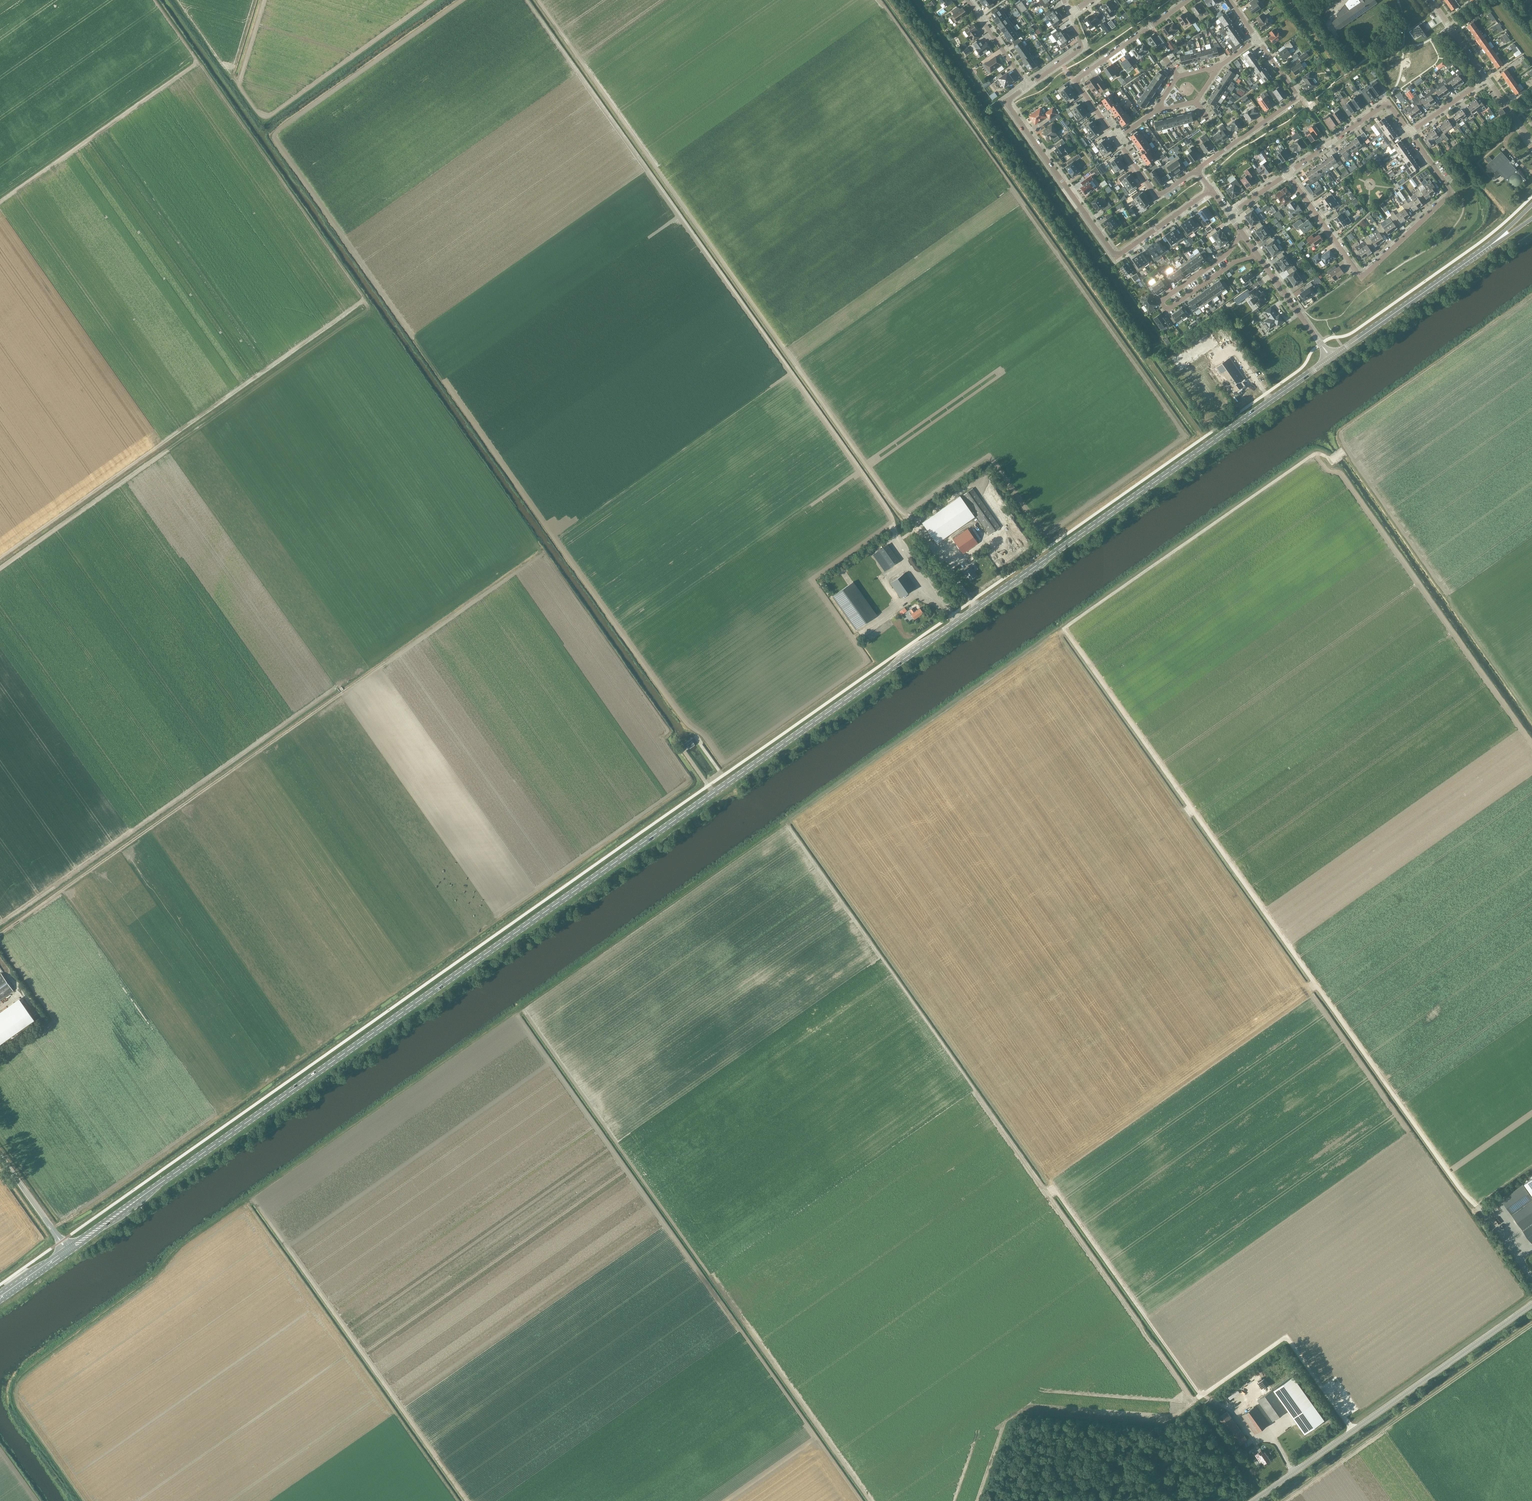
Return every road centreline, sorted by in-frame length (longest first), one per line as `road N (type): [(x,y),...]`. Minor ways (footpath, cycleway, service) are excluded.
road 1 (primary): [(149,1191),(1328,360)]
road 2 (track): [(889,0),(1202,438)]
road 3 (unclassified): [(1253,1500),(1531,1304)]
road 4 (residential): [(1028,86),(1006,101),(1116,257),(1211,189)]
road 5 (residential): [(1288,173),(1361,277),(1452,192),(1409,132)]
road 6 (residential): [(1242,233),(1227,254),(1163,299),(1164,307),(1258,256)]
road 7 (residential): [(1116,139),(1075,81),(1188,0)]
road 8 (residential): [(1196,170),(1299,97),(1257,39)]
road 9 (primary): [(1334,356),(1488,246)]
road 10 (track): [(1162,1500),(1142,1475),(1106,1457),(1064,1478),(1046,1500)]
road 11 (residential): [(1288,173),(1388,102)]

